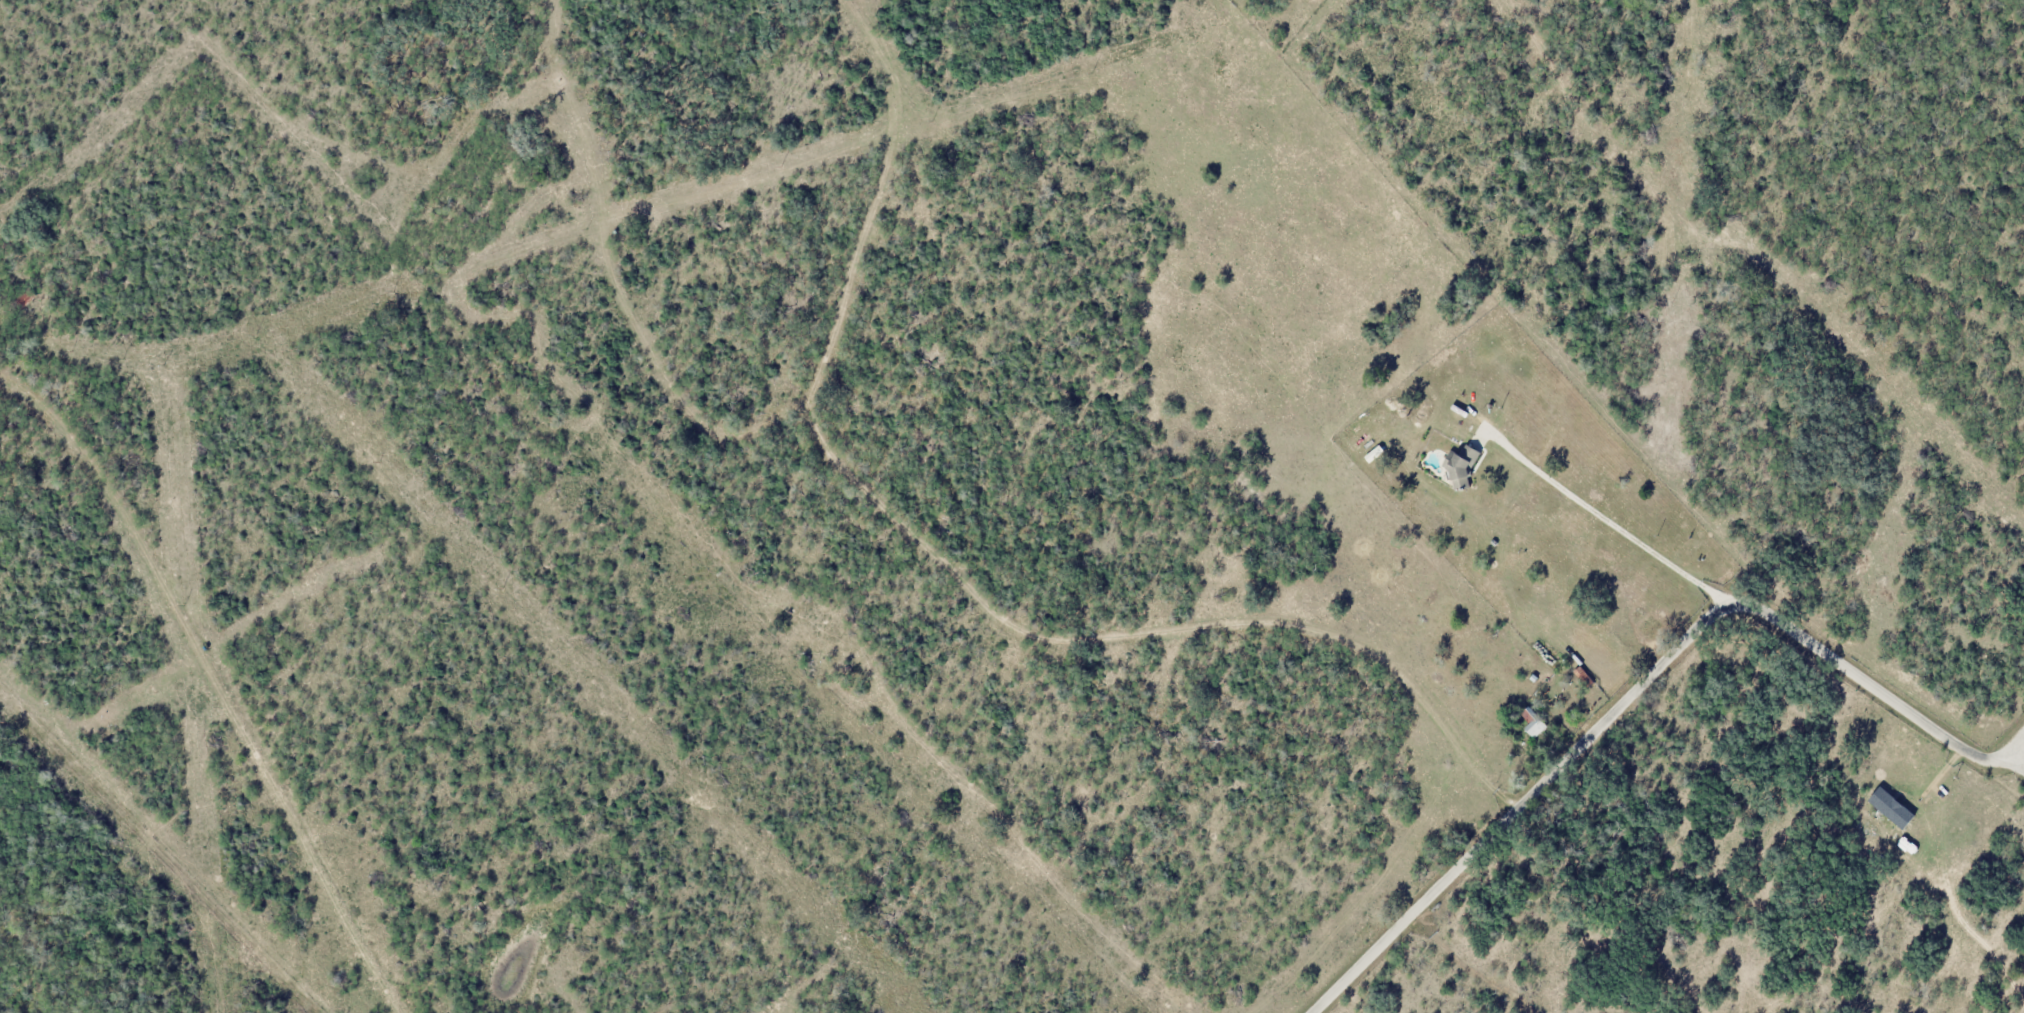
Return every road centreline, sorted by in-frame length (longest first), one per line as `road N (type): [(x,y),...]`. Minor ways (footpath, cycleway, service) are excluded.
road 1 (residential): [(1312,1012),(1728,605),(1767,606),(1950,734),(2023,758)]

